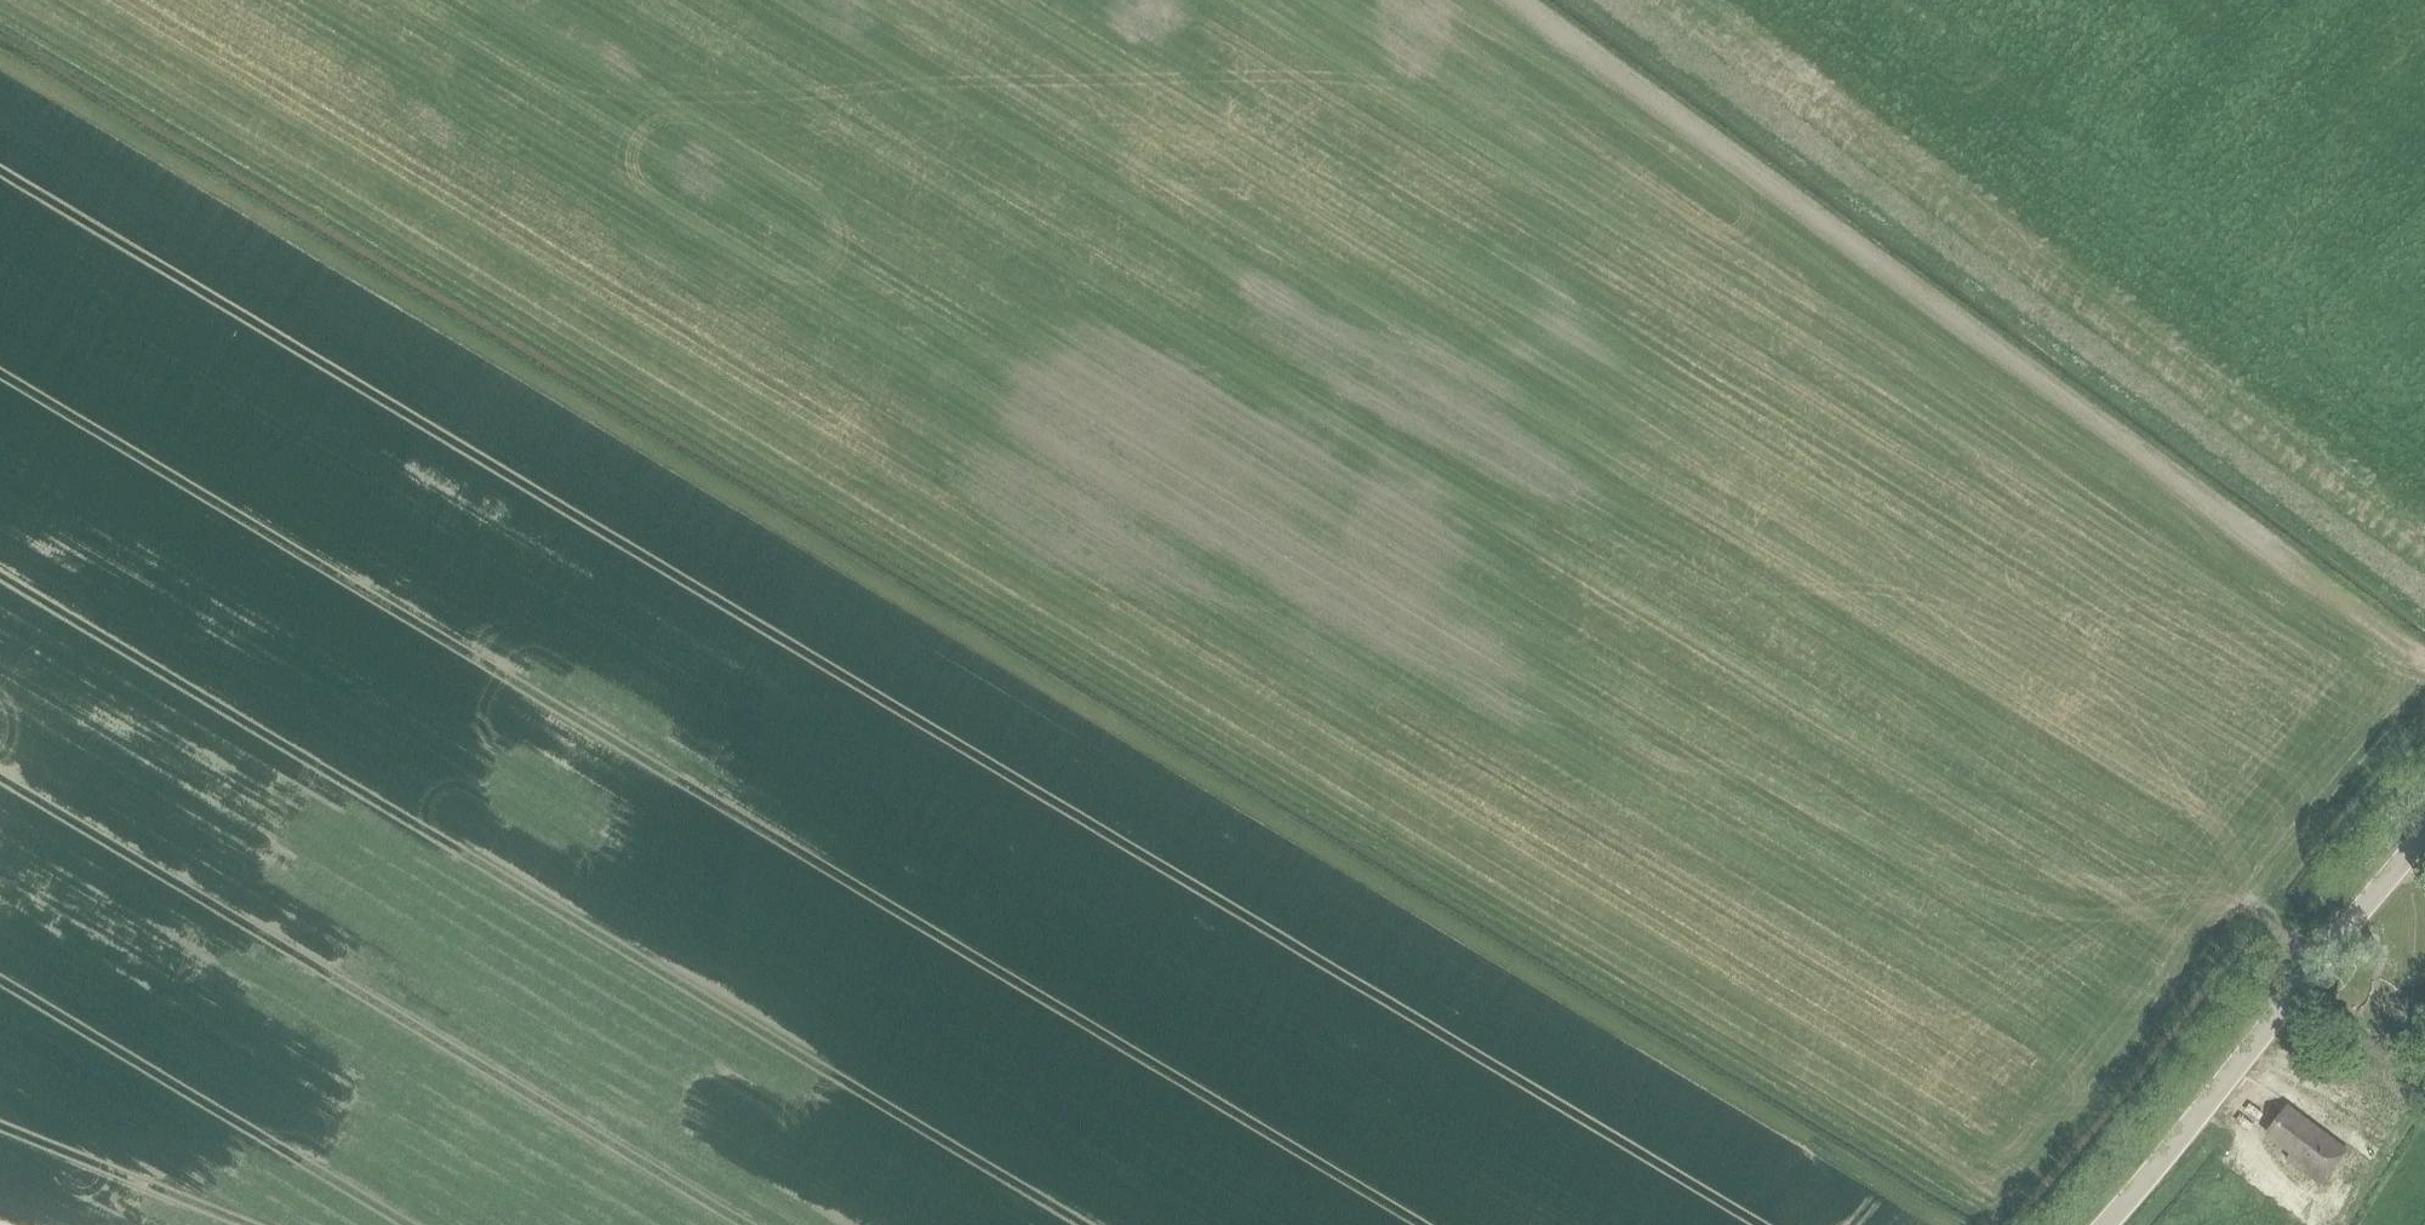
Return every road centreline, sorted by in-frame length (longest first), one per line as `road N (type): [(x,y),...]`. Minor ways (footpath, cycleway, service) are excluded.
road 1 (tertiary): [(2105,1224),(2424,831)]

